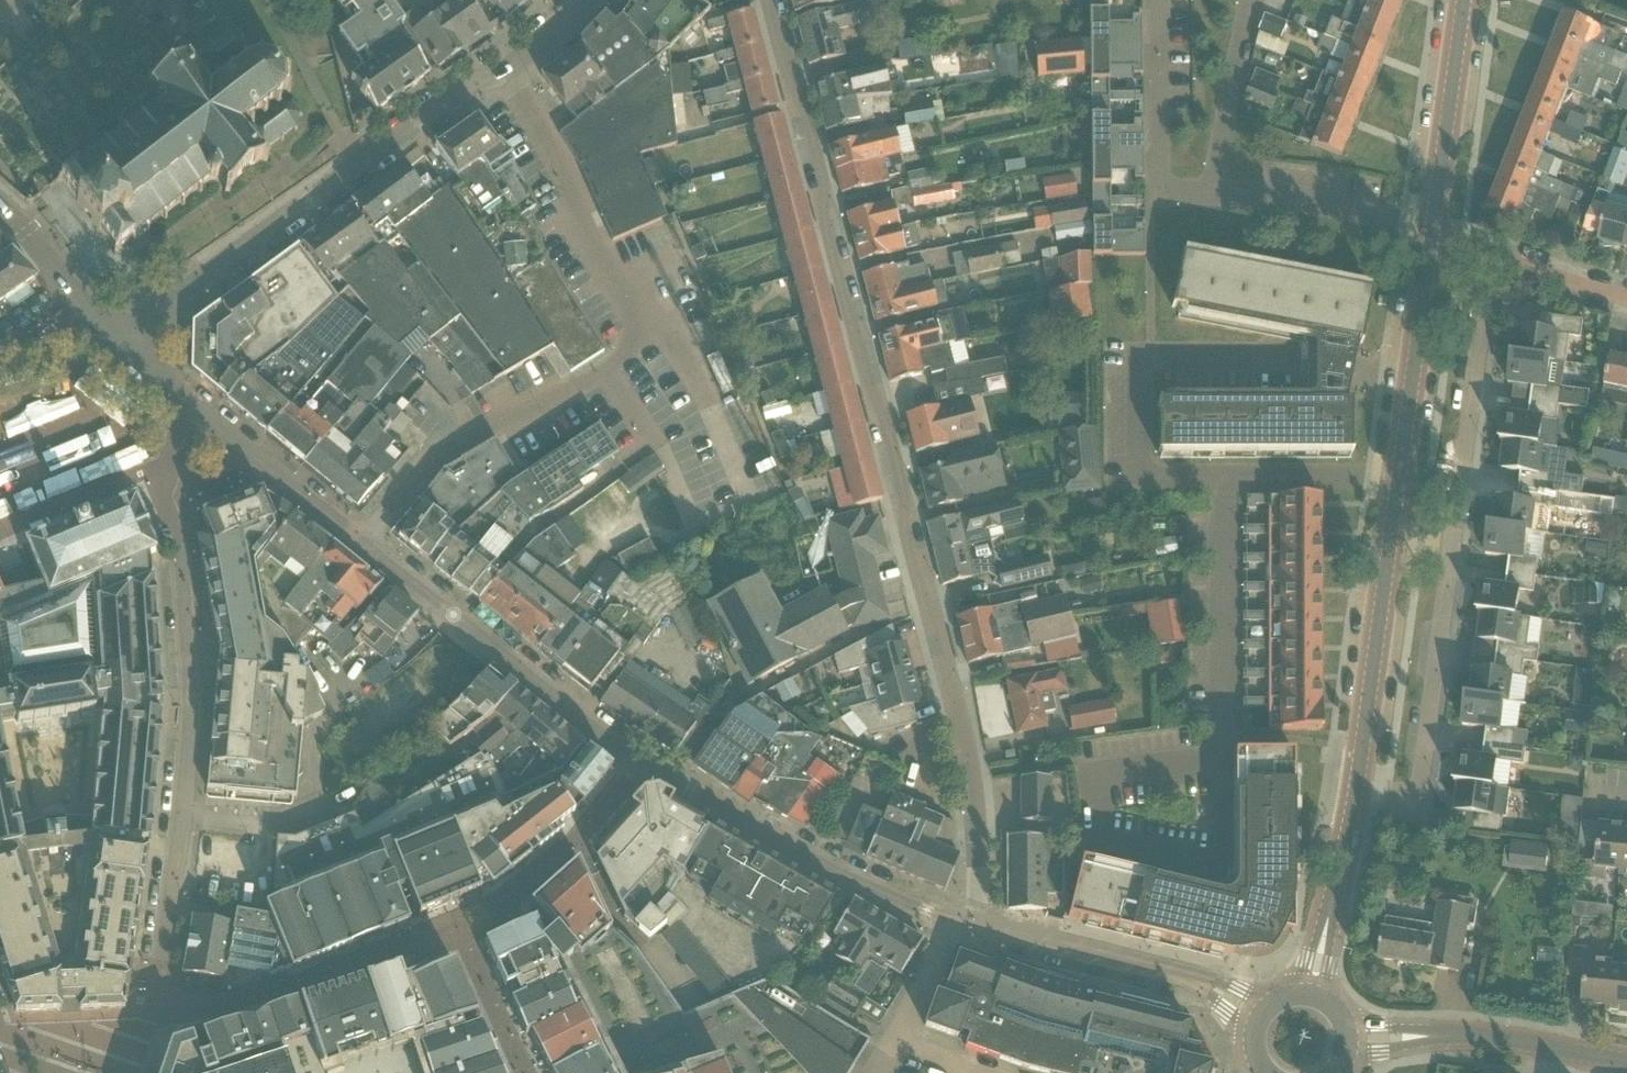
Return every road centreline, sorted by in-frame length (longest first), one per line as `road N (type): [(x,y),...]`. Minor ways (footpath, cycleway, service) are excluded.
road 1 (residential): [(974,926),(979,874),(968,762),(768,0)]
road 2 (residential): [(124,346),(150,315),(506,66),(583,0)]
road 3 (residential): [(641,756),(192,405)]
road 4 (tertiary): [(1333,910),(1389,549)]
road 5 (residential): [(950,919),(855,879),(641,756)]
road 6 (tertiary): [(1389,549),(1431,235)]
road 7 (residential): [(1453,560),(1417,821)]
road 8 (residential): [(1487,312),(1453,560)]
road 9 (residential): [(1209,187),(1434,217)]
road 10 (tertiary): [(1434,217),(1463,0)]
road 11 (residential): [(1183,975),(974,926)]
road 12 (residential): [(1626,297),(1431,235)]
road 13 (residential): [(1159,0),(1161,170),(1177,187)]
road 14 (residential): [(1209,187),(1244,0)]
road 15 (residential): [(124,346),(0,206)]
road 16 (tertiary): [(1626,1062),(1448,1035)]
road 17 (residential): [(950,919),(877,1072)]

